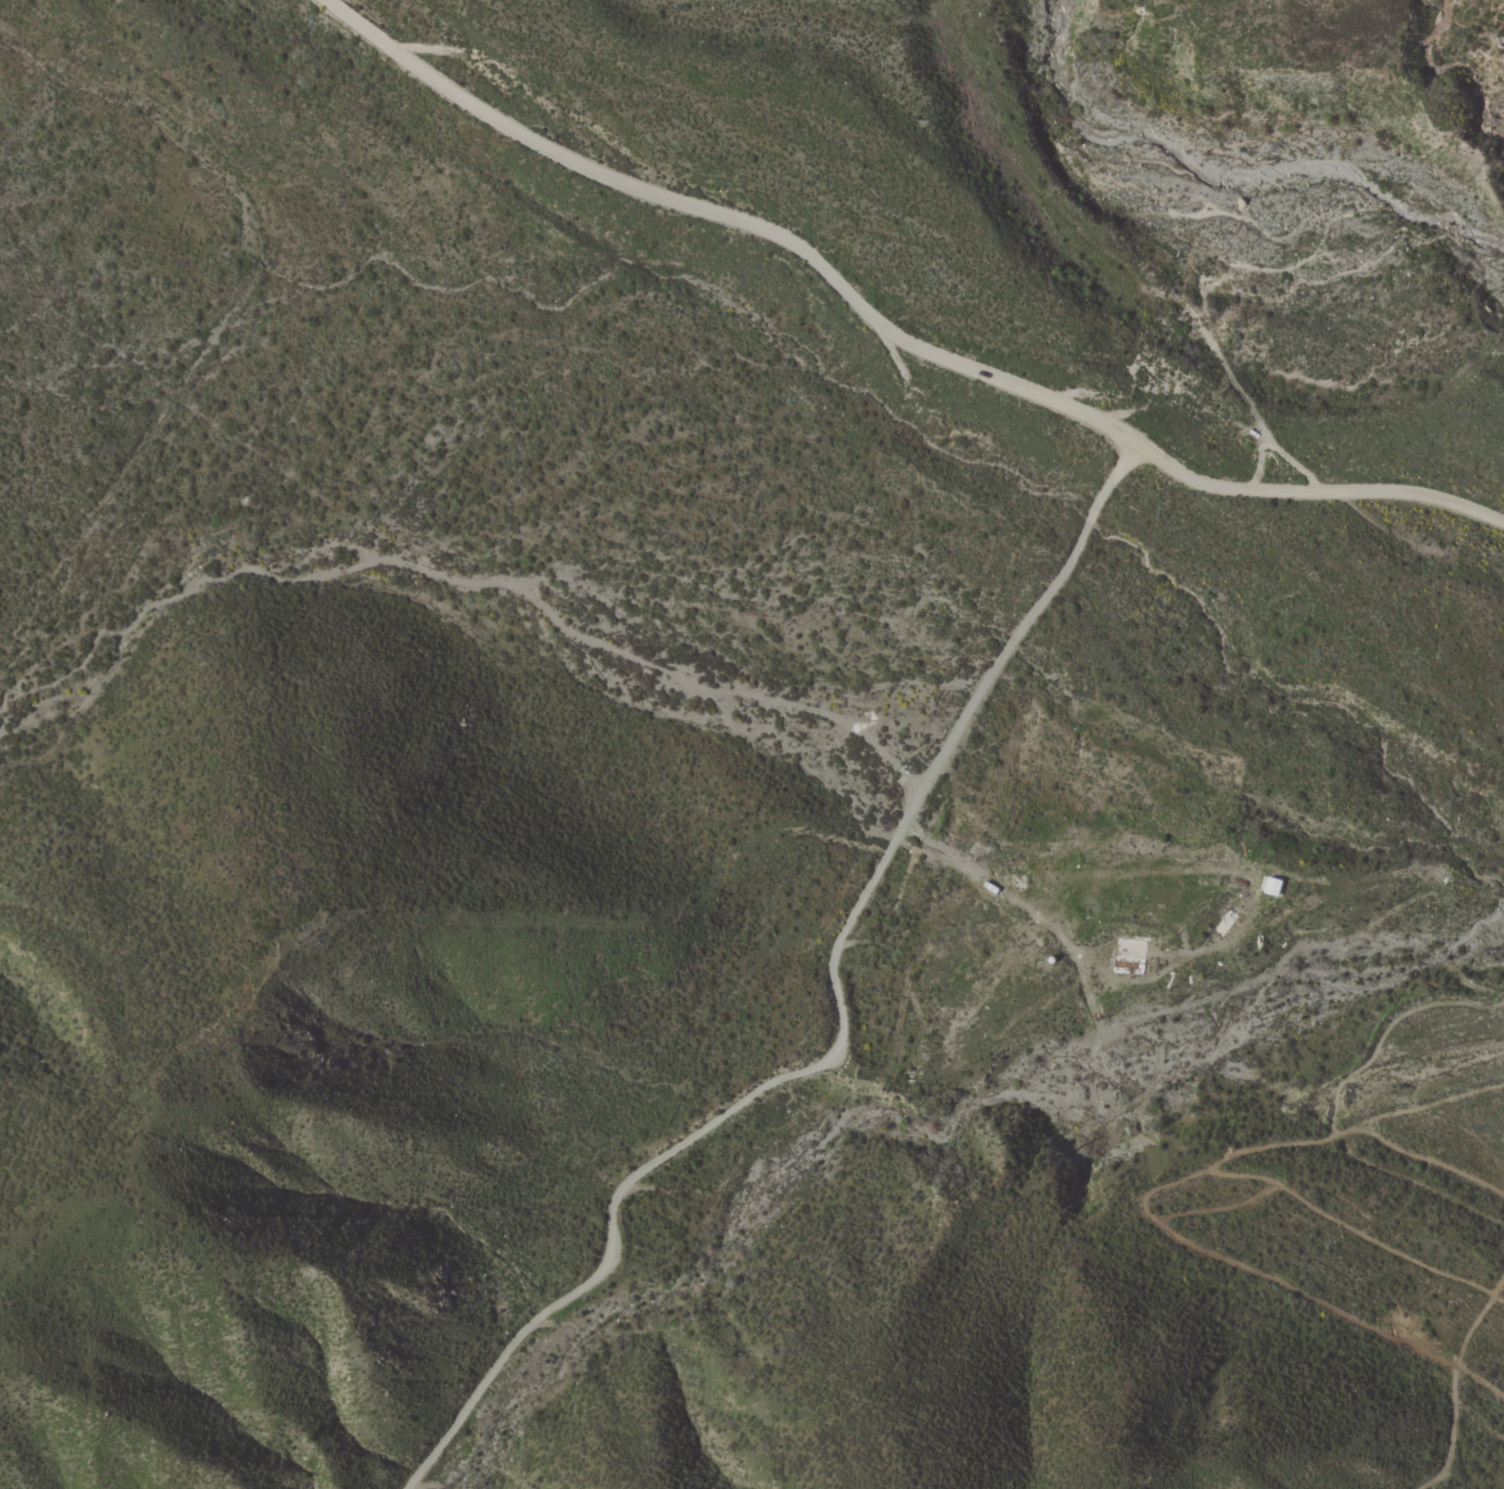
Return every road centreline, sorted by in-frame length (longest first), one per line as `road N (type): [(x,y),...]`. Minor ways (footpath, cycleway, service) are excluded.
road 1 (track): [(1137,445),(984,674),(834,938),(829,957),(839,1025),(825,1062),(768,1081),(619,1185),(609,1200),(606,1262),(522,1328),(402,1488)]
road 2 (residential): [(324,0),(496,122),(650,195),(782,238),(896,337),(1094,418),(1179,475),(1218,487),(1396,493),(1503,525)]

